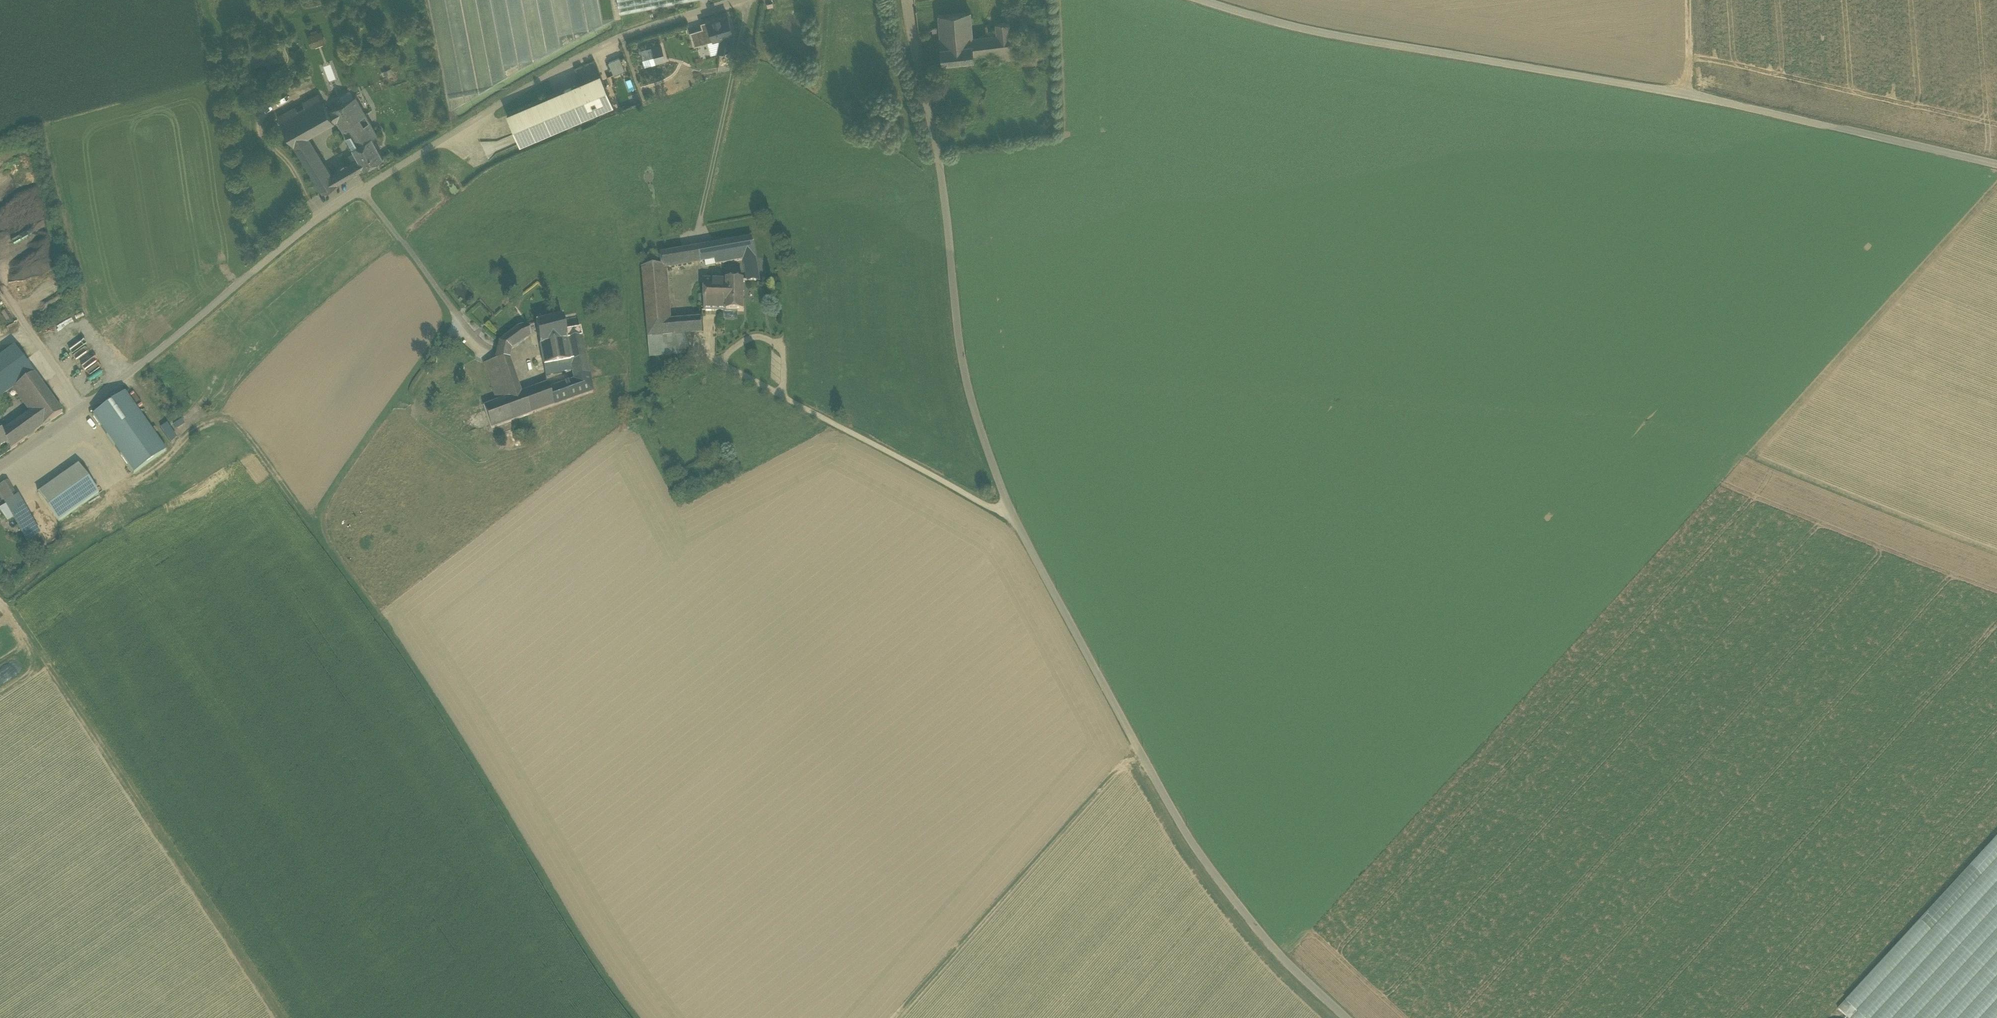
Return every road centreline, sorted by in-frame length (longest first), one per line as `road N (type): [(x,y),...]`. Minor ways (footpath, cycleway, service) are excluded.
road 1 (unclassified): [(909,0),(943,176),(961,353),(1009,513),(1190,842),(1282,957),(1346,1017)]
road 2 (unclassified): [(0,463),(140,367),(360,191),(621,37),(741,0)]
road 3 (unclassified): [(1210,0),(1293,24),(1685,92),(1996,164)]

